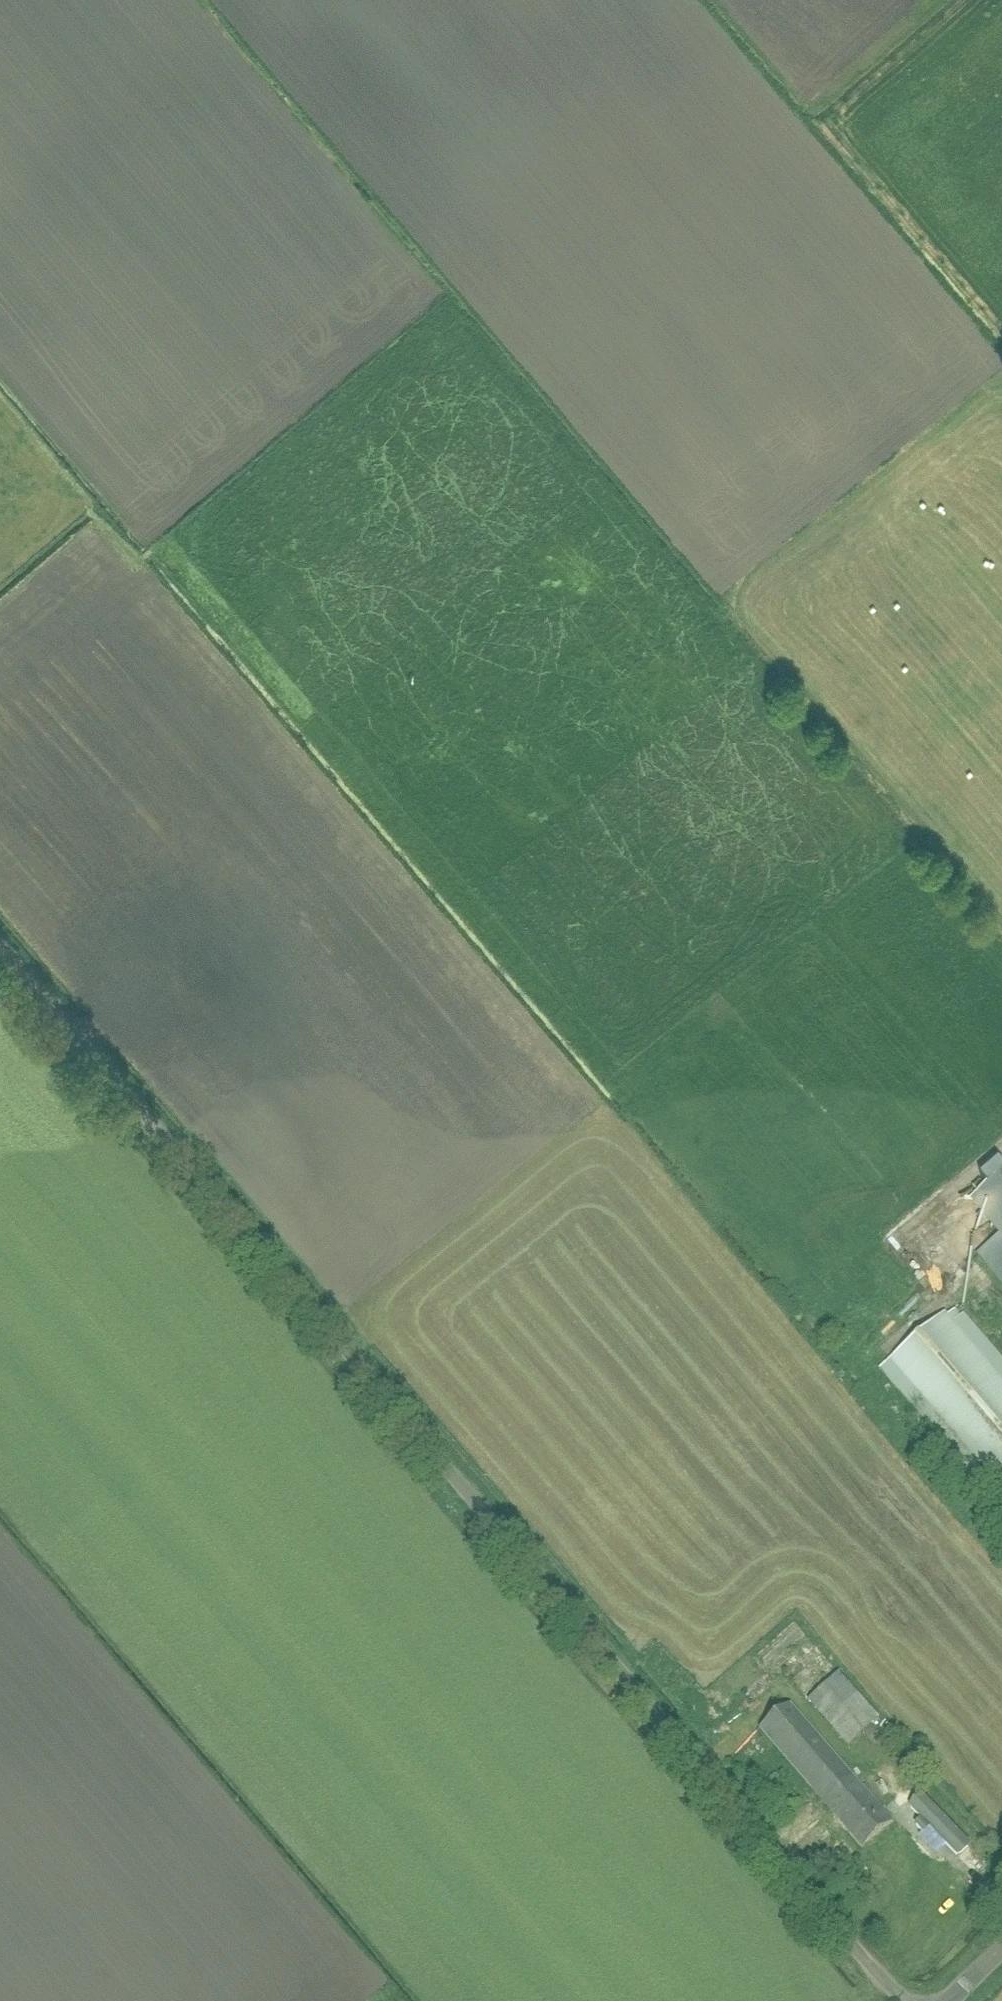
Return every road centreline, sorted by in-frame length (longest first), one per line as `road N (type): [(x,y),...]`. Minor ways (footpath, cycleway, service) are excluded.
road 1 (unclassified): [(903,2000),(0,939)]

